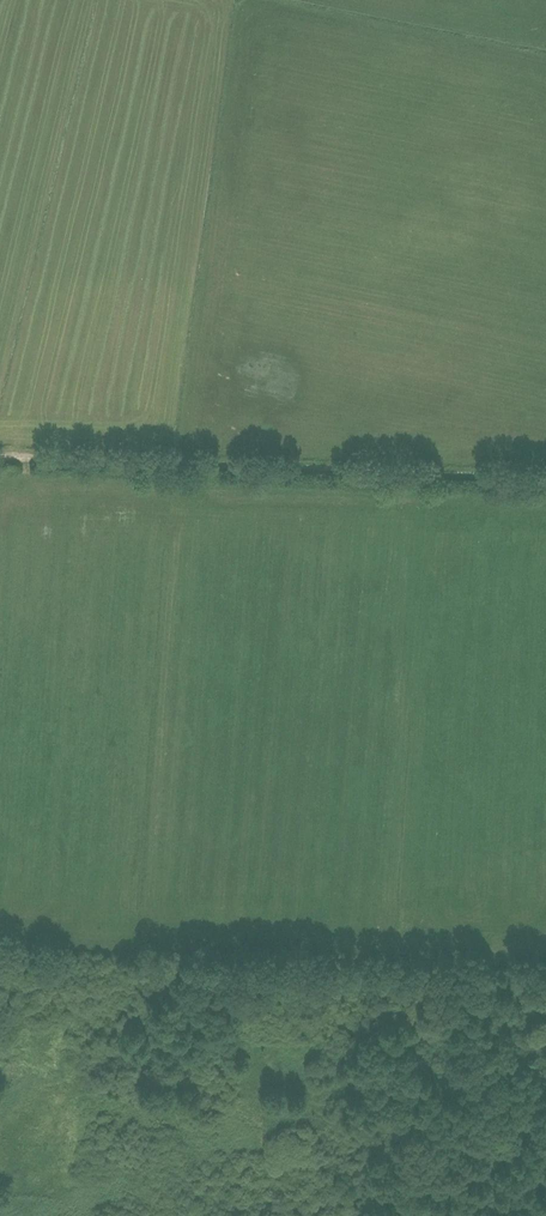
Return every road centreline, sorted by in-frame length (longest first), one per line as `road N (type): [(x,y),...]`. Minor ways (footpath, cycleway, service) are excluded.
road 1 (track): [(545,474),(0,455)]

